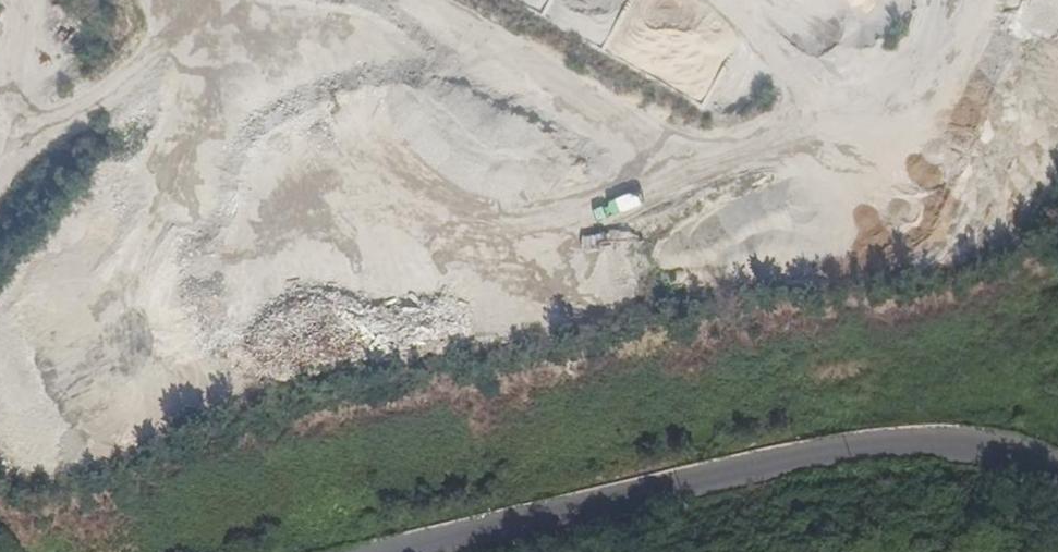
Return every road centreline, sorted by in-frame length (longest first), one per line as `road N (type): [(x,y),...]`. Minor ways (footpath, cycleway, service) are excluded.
road 1 (unclassified): [(403,551),(838,443),(961,436),(1057,456)]

